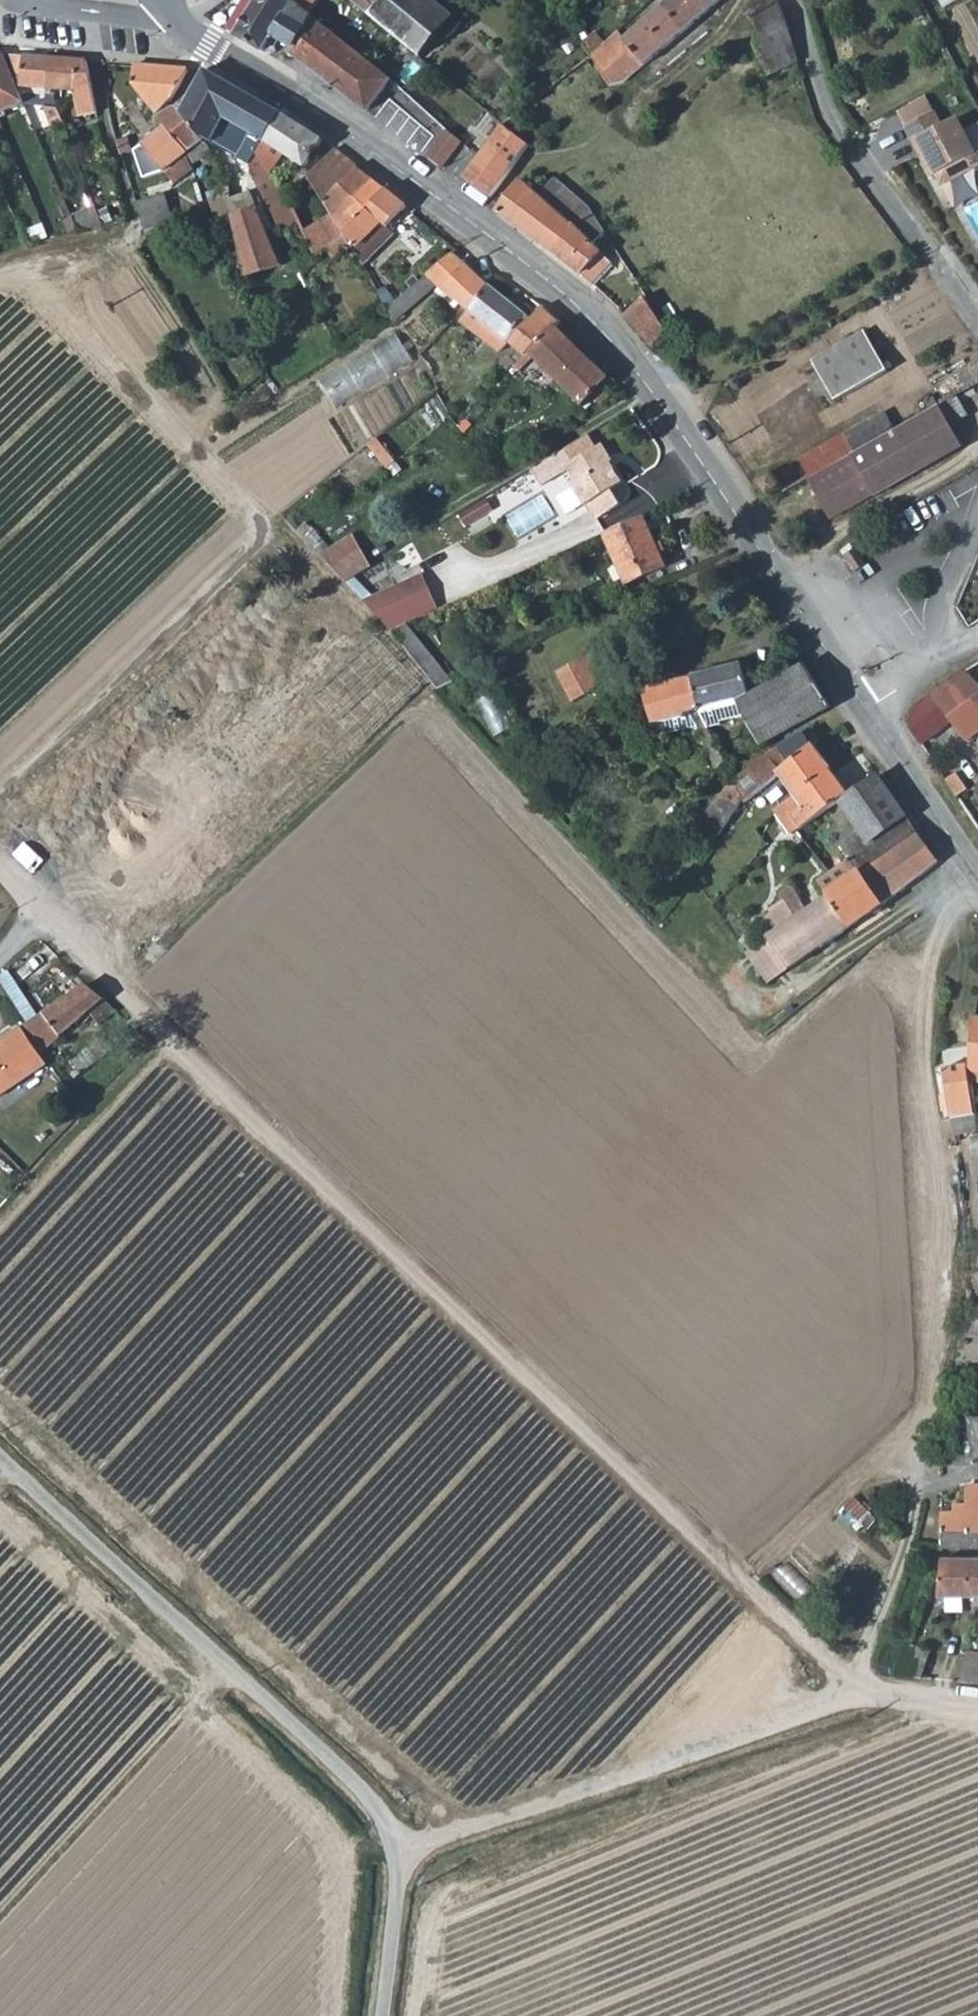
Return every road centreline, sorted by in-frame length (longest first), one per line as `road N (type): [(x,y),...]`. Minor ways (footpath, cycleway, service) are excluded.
road 1 (track): [(865,1693),(113,991)]
road 2 (tertiary): [(868,709),(687,439),(572,299),(286,86),(192,32),(158,0)]
road 3 (unclassified): [(395,1853),(865,1693),(977,1703)]
road 4 (unclassified): [(0,1449),(364,1792),(395,1853)]
road 5 (tertiary): [(977,871),(868,709)]
road 6 (residential): [(0,867),(113,991)]
road 7 (unclassified): [(395,1853),(383,2015)]
road 8 (unclassified): [(868,709),(954,649),(977,642)]

